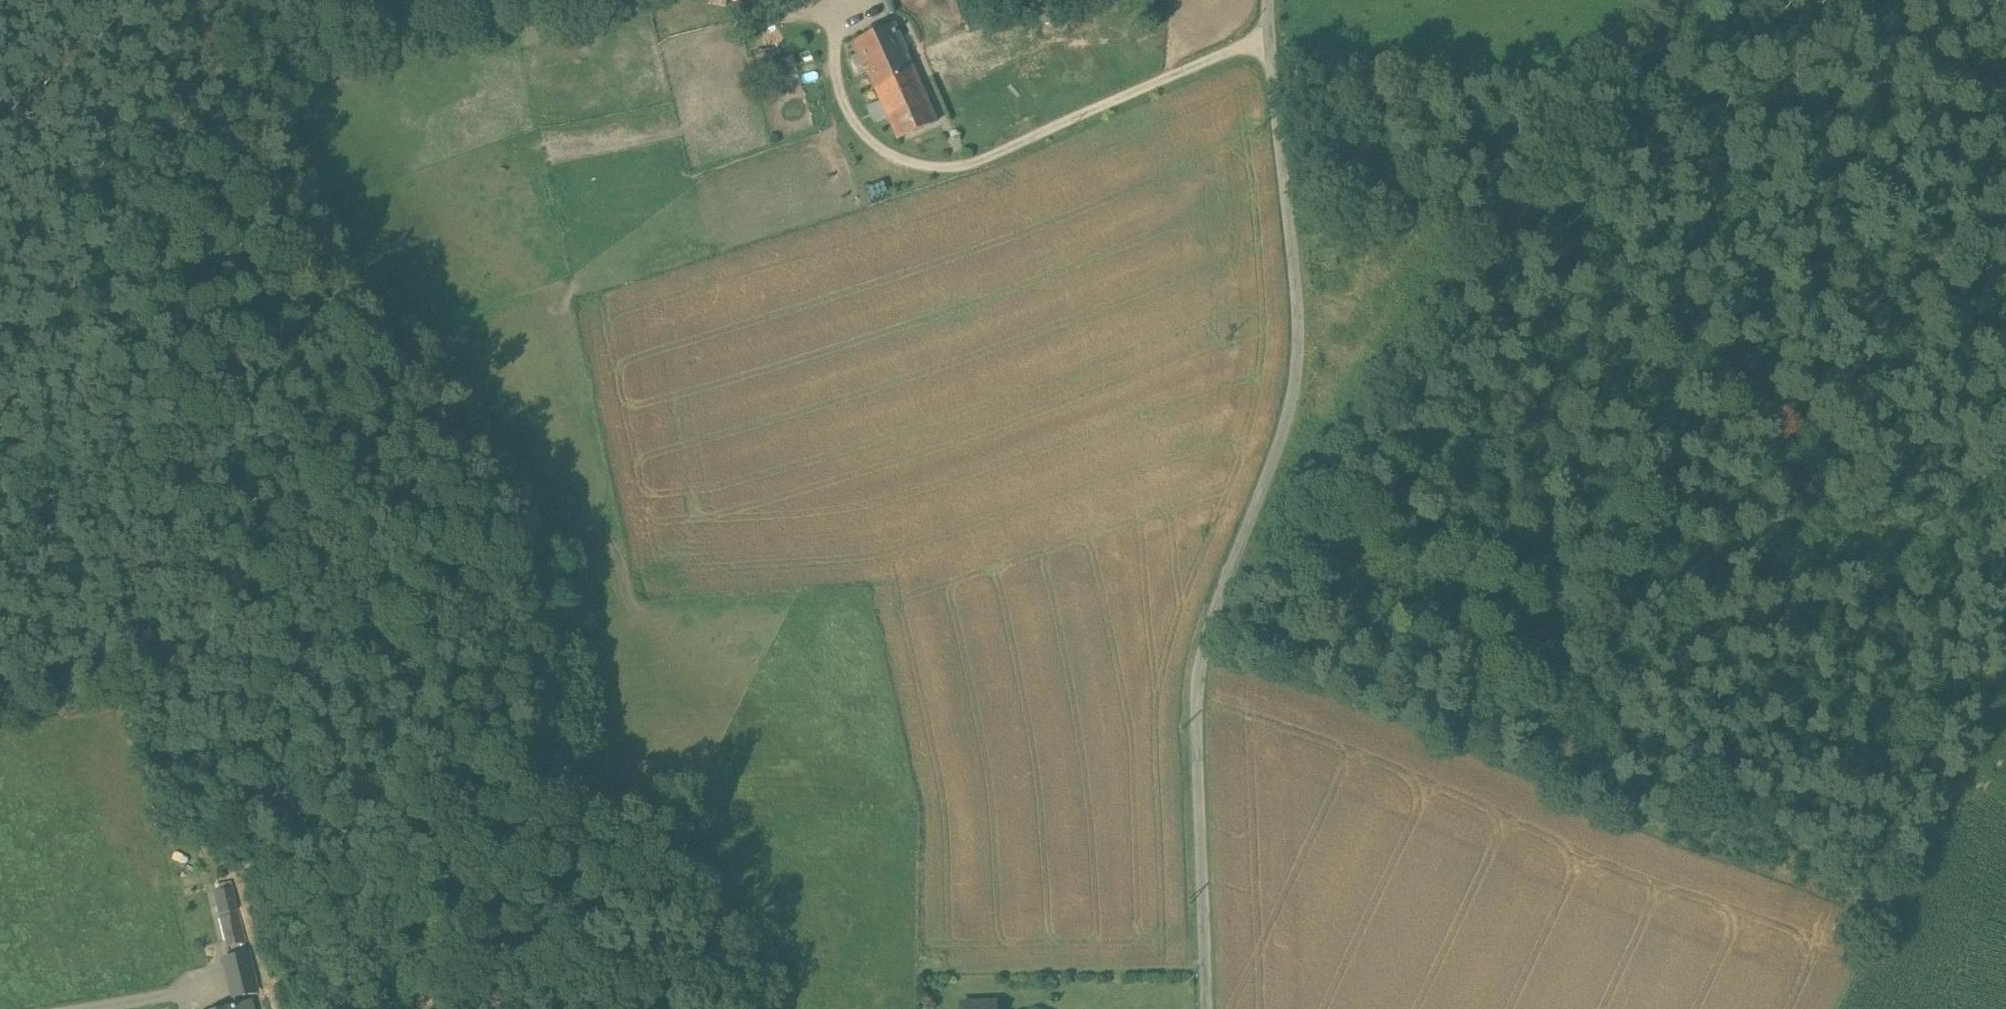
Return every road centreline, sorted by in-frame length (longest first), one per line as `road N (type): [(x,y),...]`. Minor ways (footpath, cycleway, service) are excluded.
road 1 (residential): [(1206,1008),(1191,679),(1277,450),(1298,368),(1269,0)]

